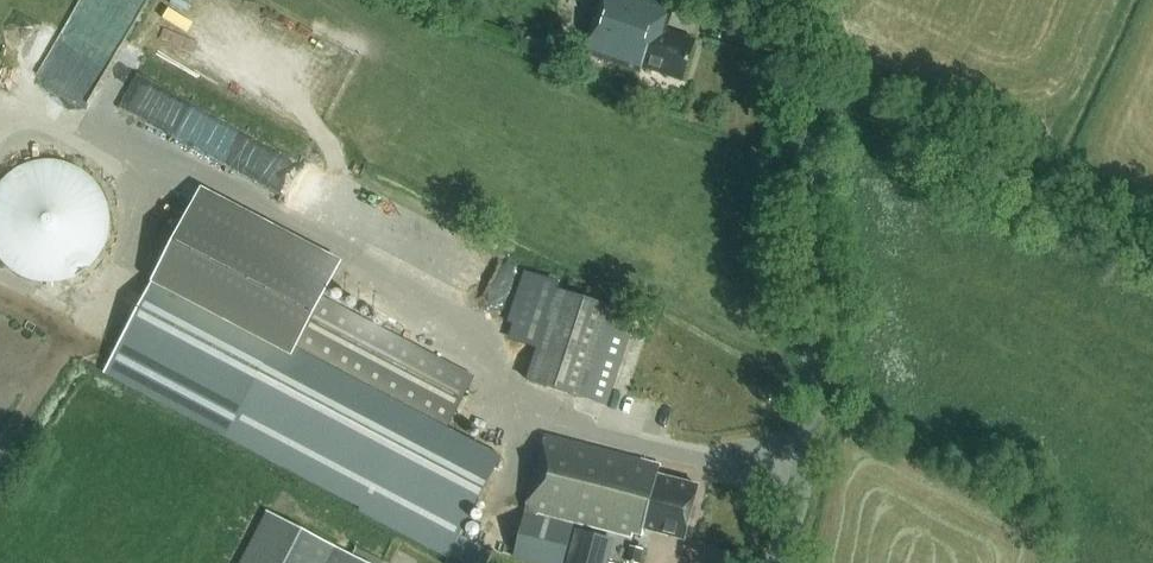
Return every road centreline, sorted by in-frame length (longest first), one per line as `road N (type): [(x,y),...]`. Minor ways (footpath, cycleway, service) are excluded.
road 1 (tertiary): [(778,562),(805,454),(815,362),(799,0)]
road 2 (track): [(802,81),(842,90),(1152,247)]

